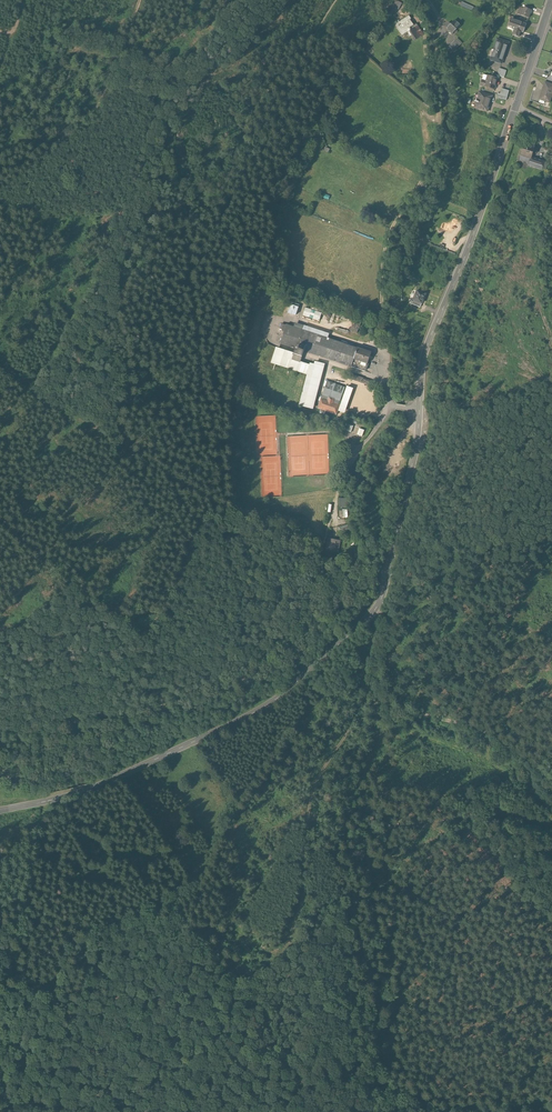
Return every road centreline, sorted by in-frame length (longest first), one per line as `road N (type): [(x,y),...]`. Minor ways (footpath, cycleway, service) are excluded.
road 1 (track): [(368,684),(311,818),(305,879),(274,977),(298,1089),(328,1111)]
road 2 (track): [(203,398),(188,266),(200,206),(246,120),(337,0)]
road 3 (track): [(375,698),(381,736),(364,775),(366,855),(350,962),(370,1080),(380,1101),(404,1111)]
road 4 (secondary): [(516,108),(433,328),(420,411)]
road 5 (track): [(377,611),(367,673),(375,698),(504,742),(551,783)]
road 6 (track): [(140,0),(89,120),(0,191)]
road 7 (unclassified): [(420,411),(391,407),(352,457),(319,562)]
road 8 (track): [(271,580),(227,521),(203,398)]
road 9 (track): [(381,726),(482,757),(551,812)]

